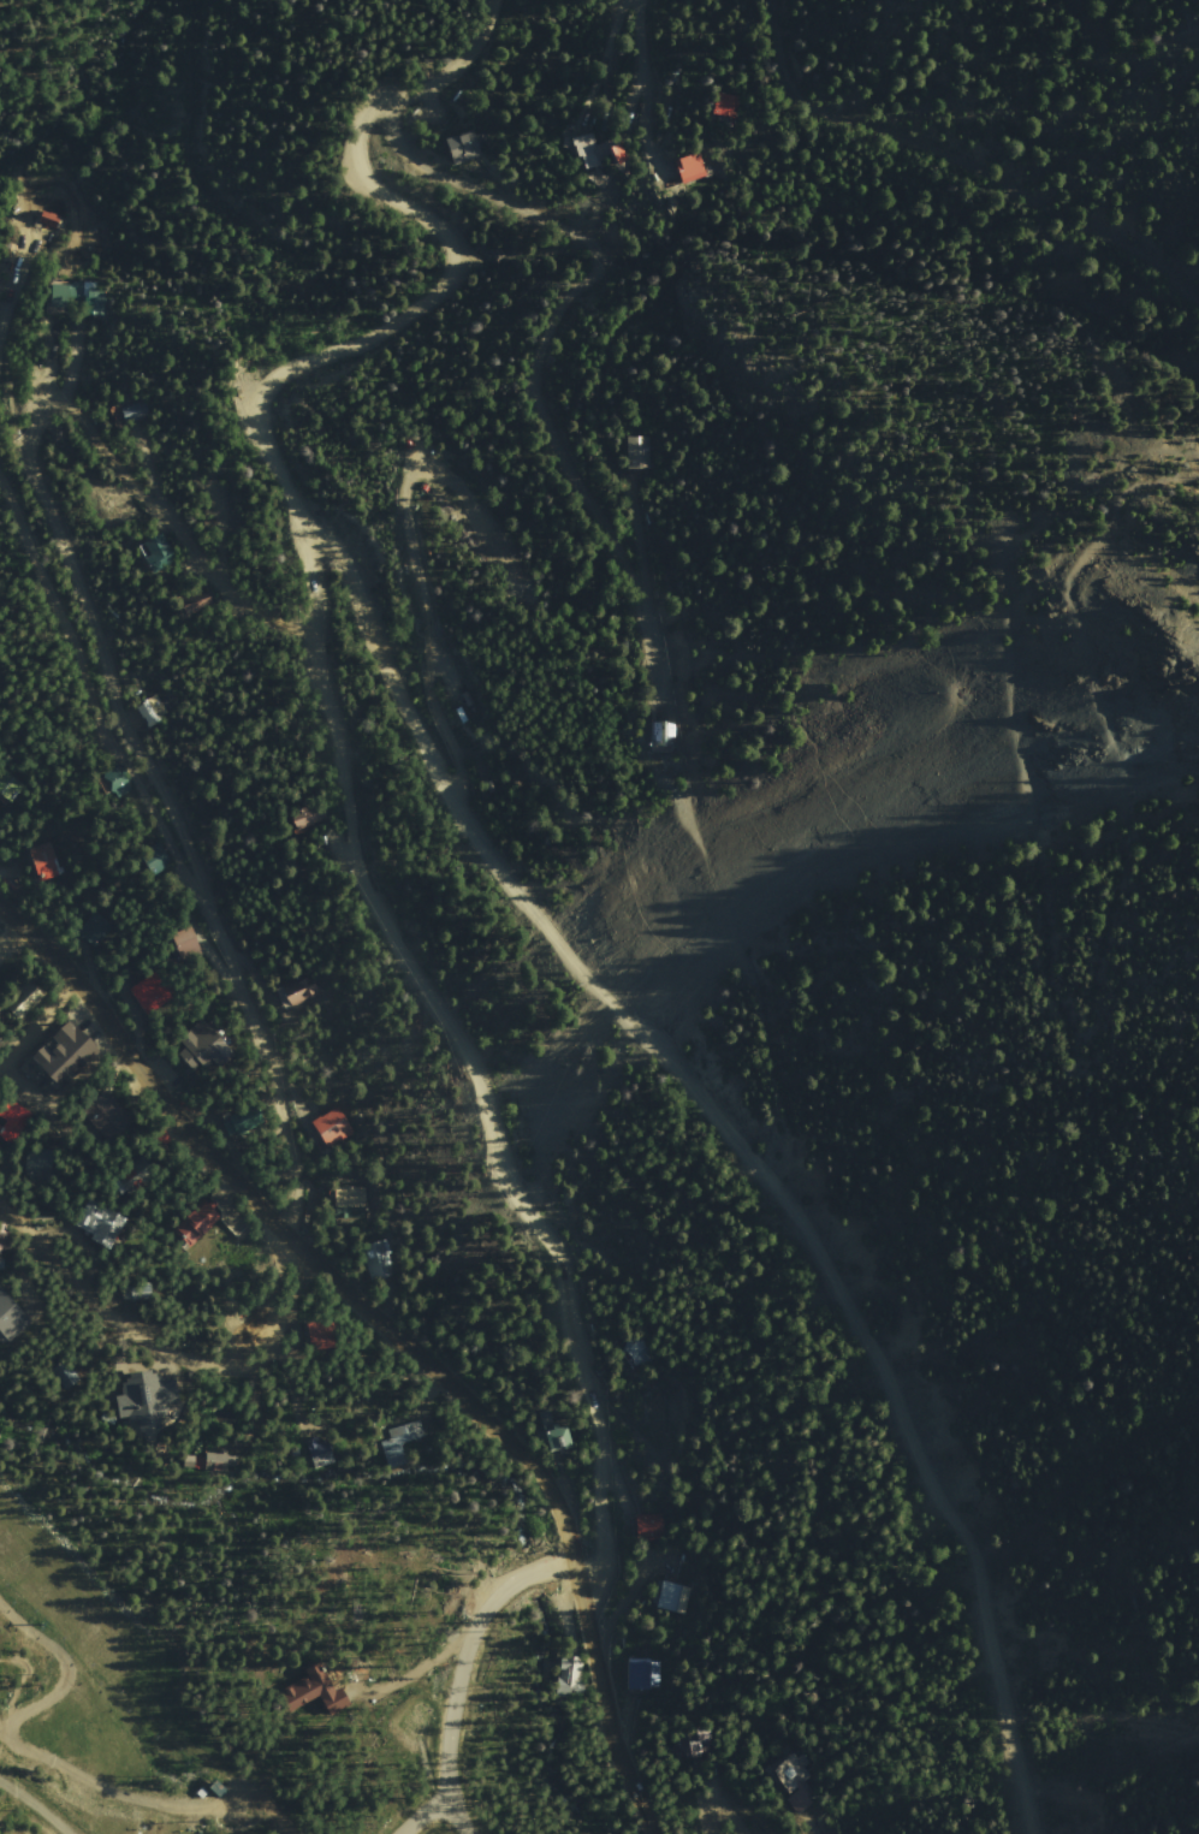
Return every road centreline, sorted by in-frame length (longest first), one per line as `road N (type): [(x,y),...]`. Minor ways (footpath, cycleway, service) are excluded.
road 1 (residential): [(301,527),(334,553),(463,819),(783,1200),(869,1349),(932,1494),(973,1559),(1031,1833)]
road 2 (track): [(1198,458),(1157,451),(1111,462),(1050,512),(1002,539),(1009,694),(1049,939),(1046,984),(1079,1070),(1097,1080),(1087,1046),(1128,784),(1058,594),(1063,571),(1104,534),(1123,492),(1174,480),(1198,484)]
road 3 (tertiary): [(0,911),(87,987),(184,1127),(301,1251),(443,1378),(552,1491),(648,1833)]
road 4 (residential): [(301,527),(314,636),(367,894),(482,1085),(512,1189),(558,1250),(599,1432),(604,1548),(581,1575)]
road 5 (track): [(664,716),(643,599),(550,427),(534,372),(599,251),(587,231),(450,178),(409,143),(393,100)]
road 6 (residential): [(437,83),(370,109),(356,136),(358,172),(384,196),(435,222),(453,243),(457,271),(388,333),(304,363),(271,382),(259,403),(257,426),(301,527)]
road 7 (residential): [(301,1251),(295,1132),(244,992),(107,687)]
road 8 (track): [(772,0),(793,90),(820,112),(975,165),(1148,256),(1198,303)]
road 9 (track): [(447,788),(446,729),(419,659),(427,631),(397,488),(414,444),(457,476),(468,499)]
road 10 (residential): [(61,408),(251,611),(313,625)]
road 11 (residential): [(107,687),(64,514),(61,408)]
road 12 (residential): [(0,462),(107,687)]
road 13 (residential): [(639,0),(659,182)]

